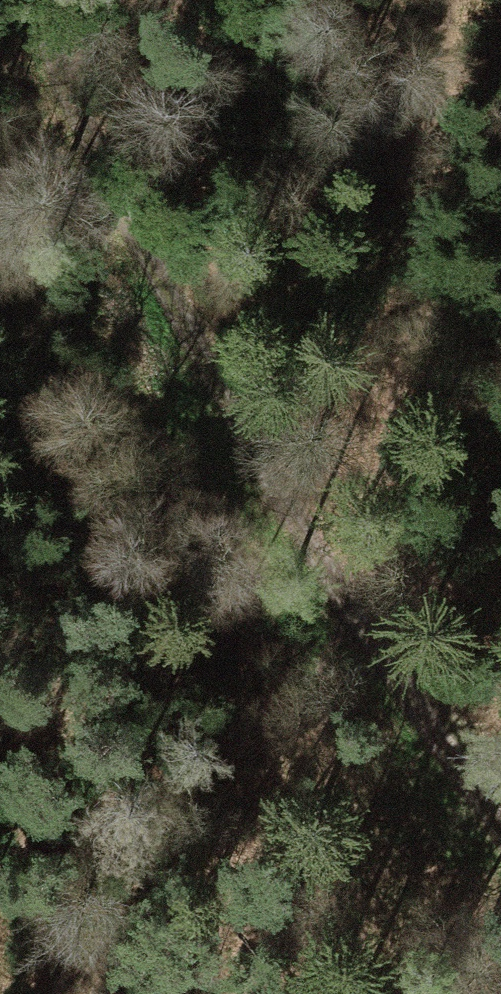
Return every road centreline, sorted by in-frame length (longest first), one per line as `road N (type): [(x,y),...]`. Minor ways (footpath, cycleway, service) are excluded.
road 1 (track): [(491,0),(355,624),(384,993)]
road 2 (track): [(49,0),(98,125),(289,511),(355,624),(500,830)]

